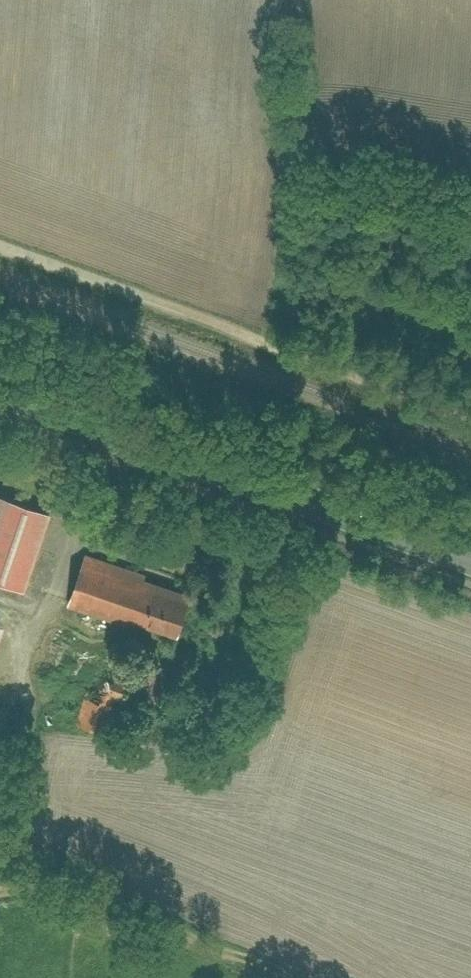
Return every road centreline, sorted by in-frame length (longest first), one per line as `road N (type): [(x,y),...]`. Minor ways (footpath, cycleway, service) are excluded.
road 1 (track): [(0,243),(470,413)]
road 2 (primary): [(470,545),(0,381)]
road 3 (track): [(0,902),(24,895),(226,940),(298,977)]

